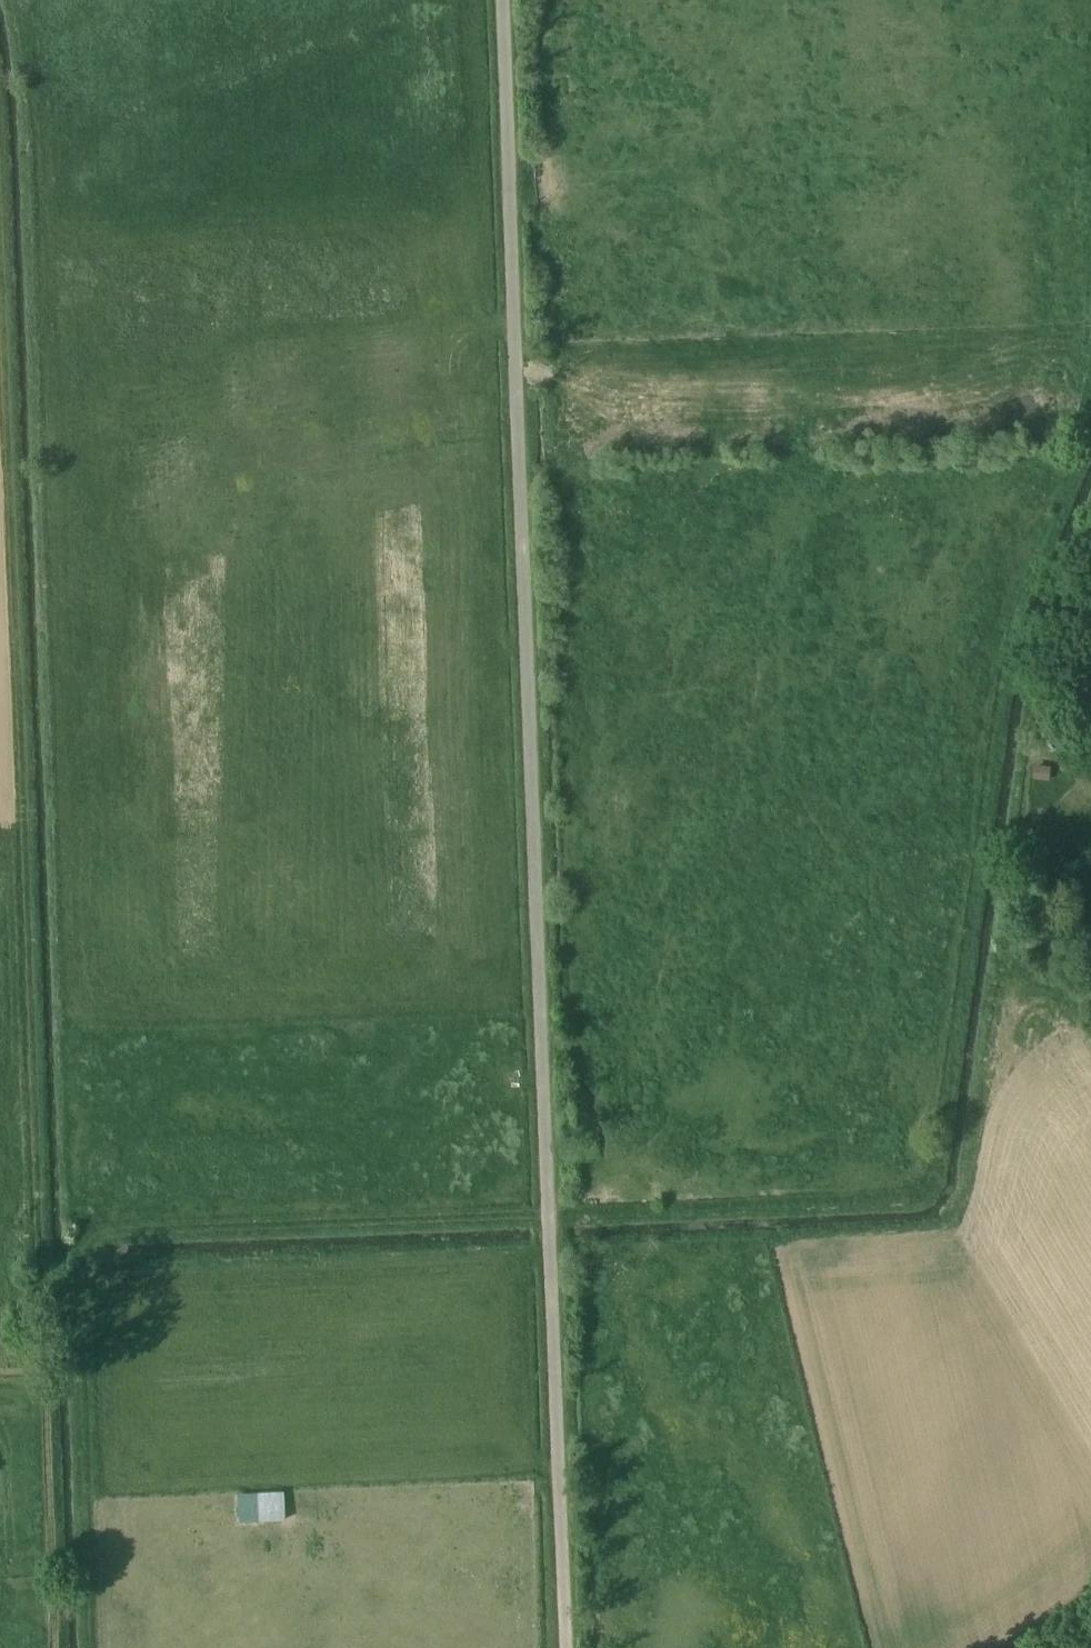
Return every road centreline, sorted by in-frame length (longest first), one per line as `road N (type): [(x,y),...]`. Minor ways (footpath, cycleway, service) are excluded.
road 1 (unclassified): [(568,1647),(508,0)]

